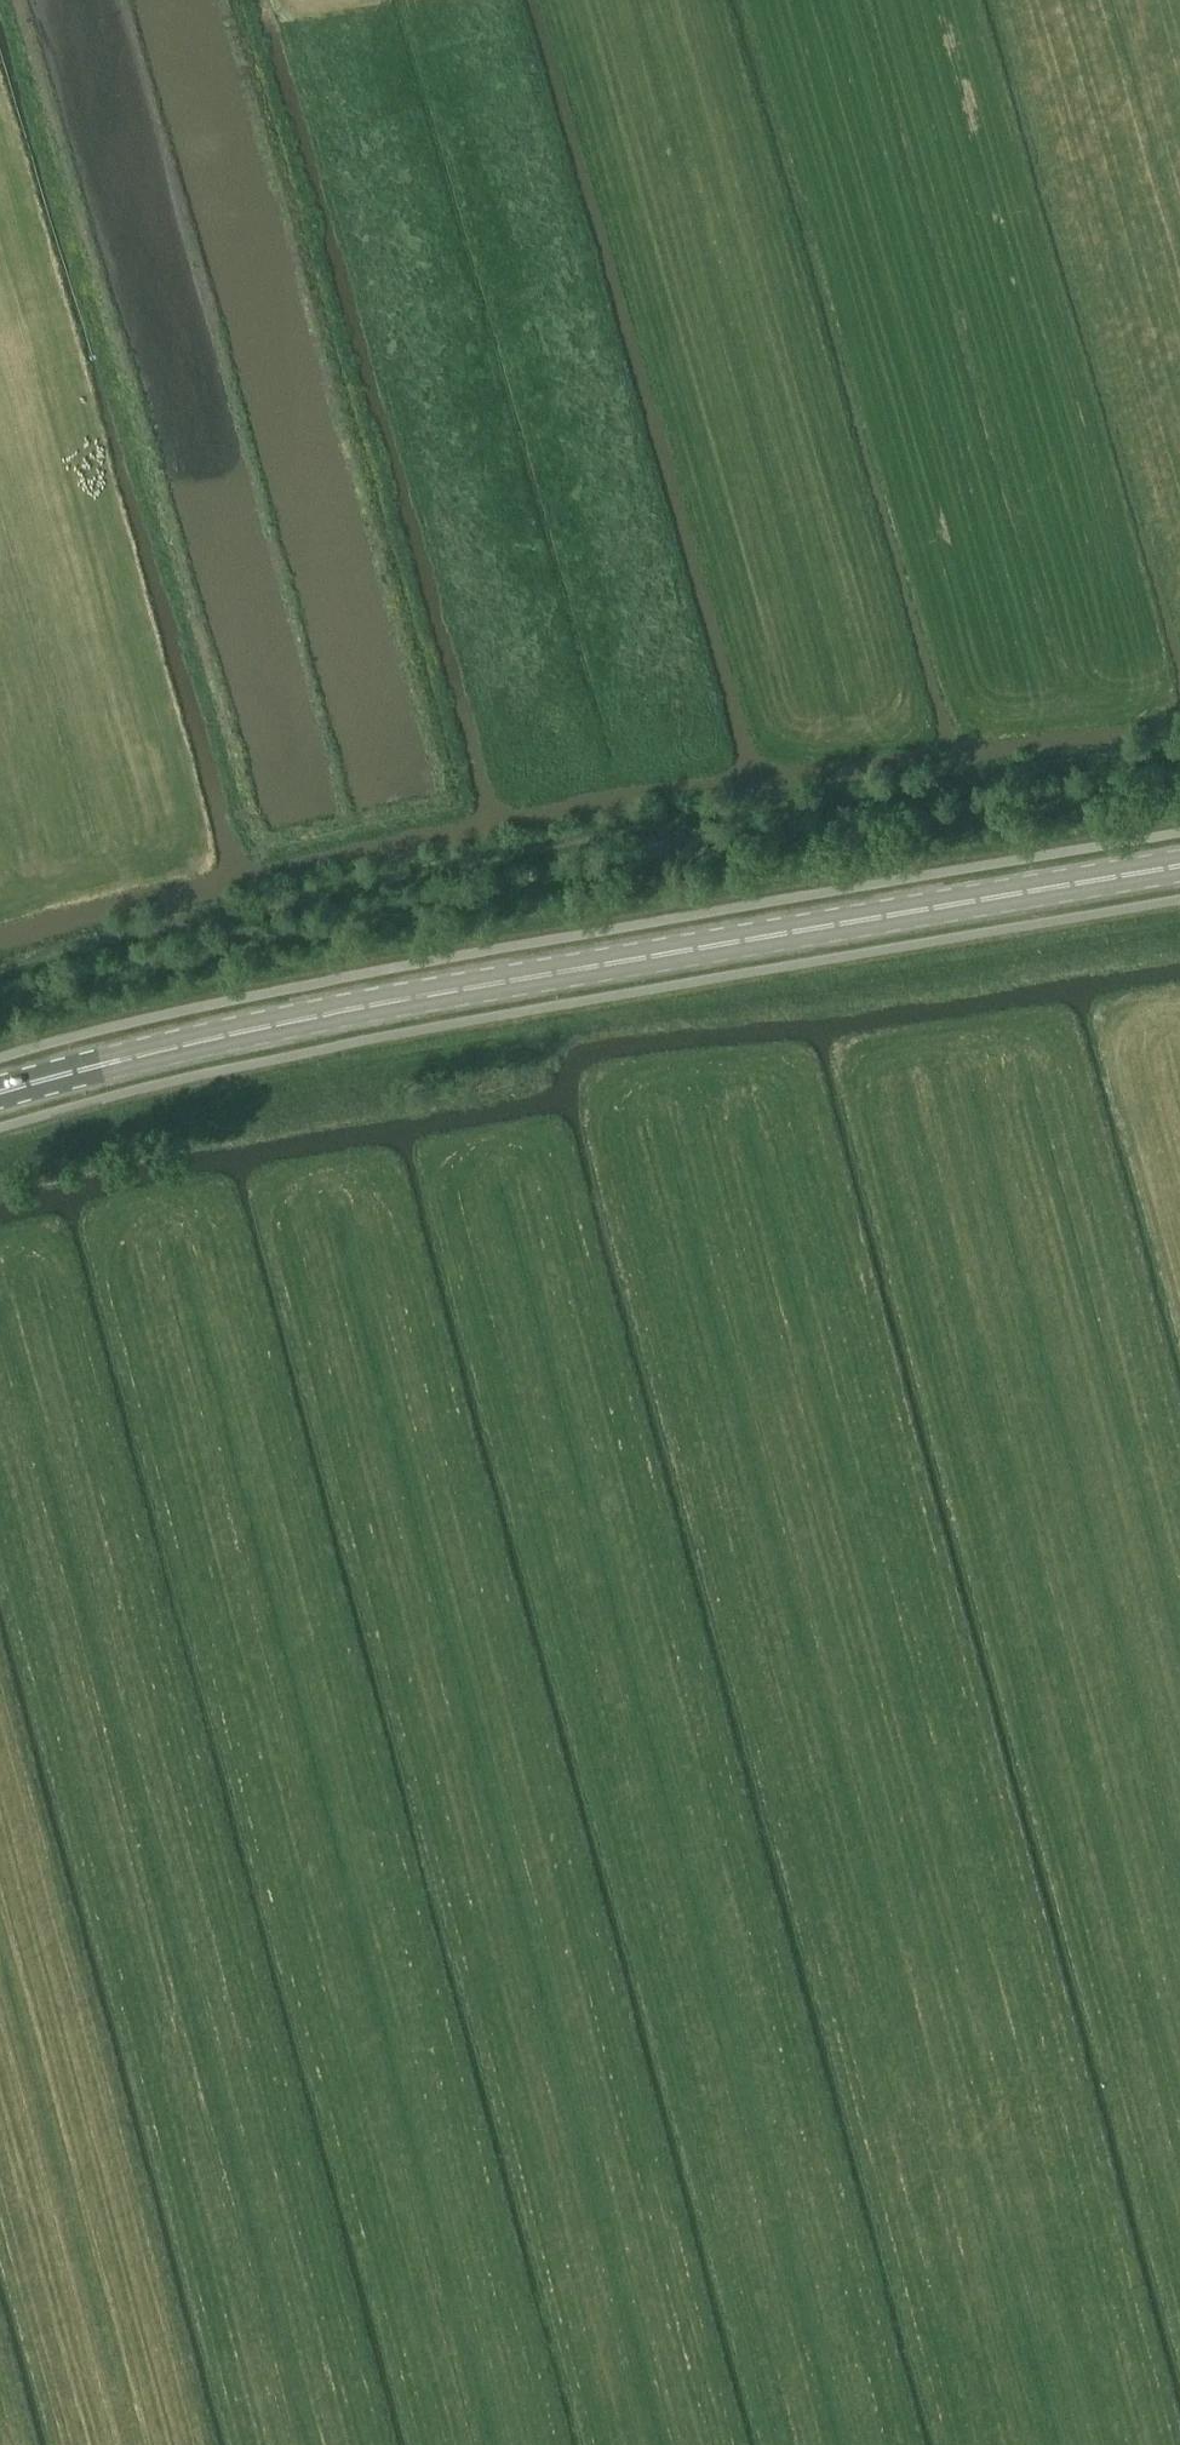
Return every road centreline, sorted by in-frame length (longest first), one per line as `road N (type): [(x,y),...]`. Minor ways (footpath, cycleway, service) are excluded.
road 1 (primary): [(0,1094),(208,1037),(1179,869)]

